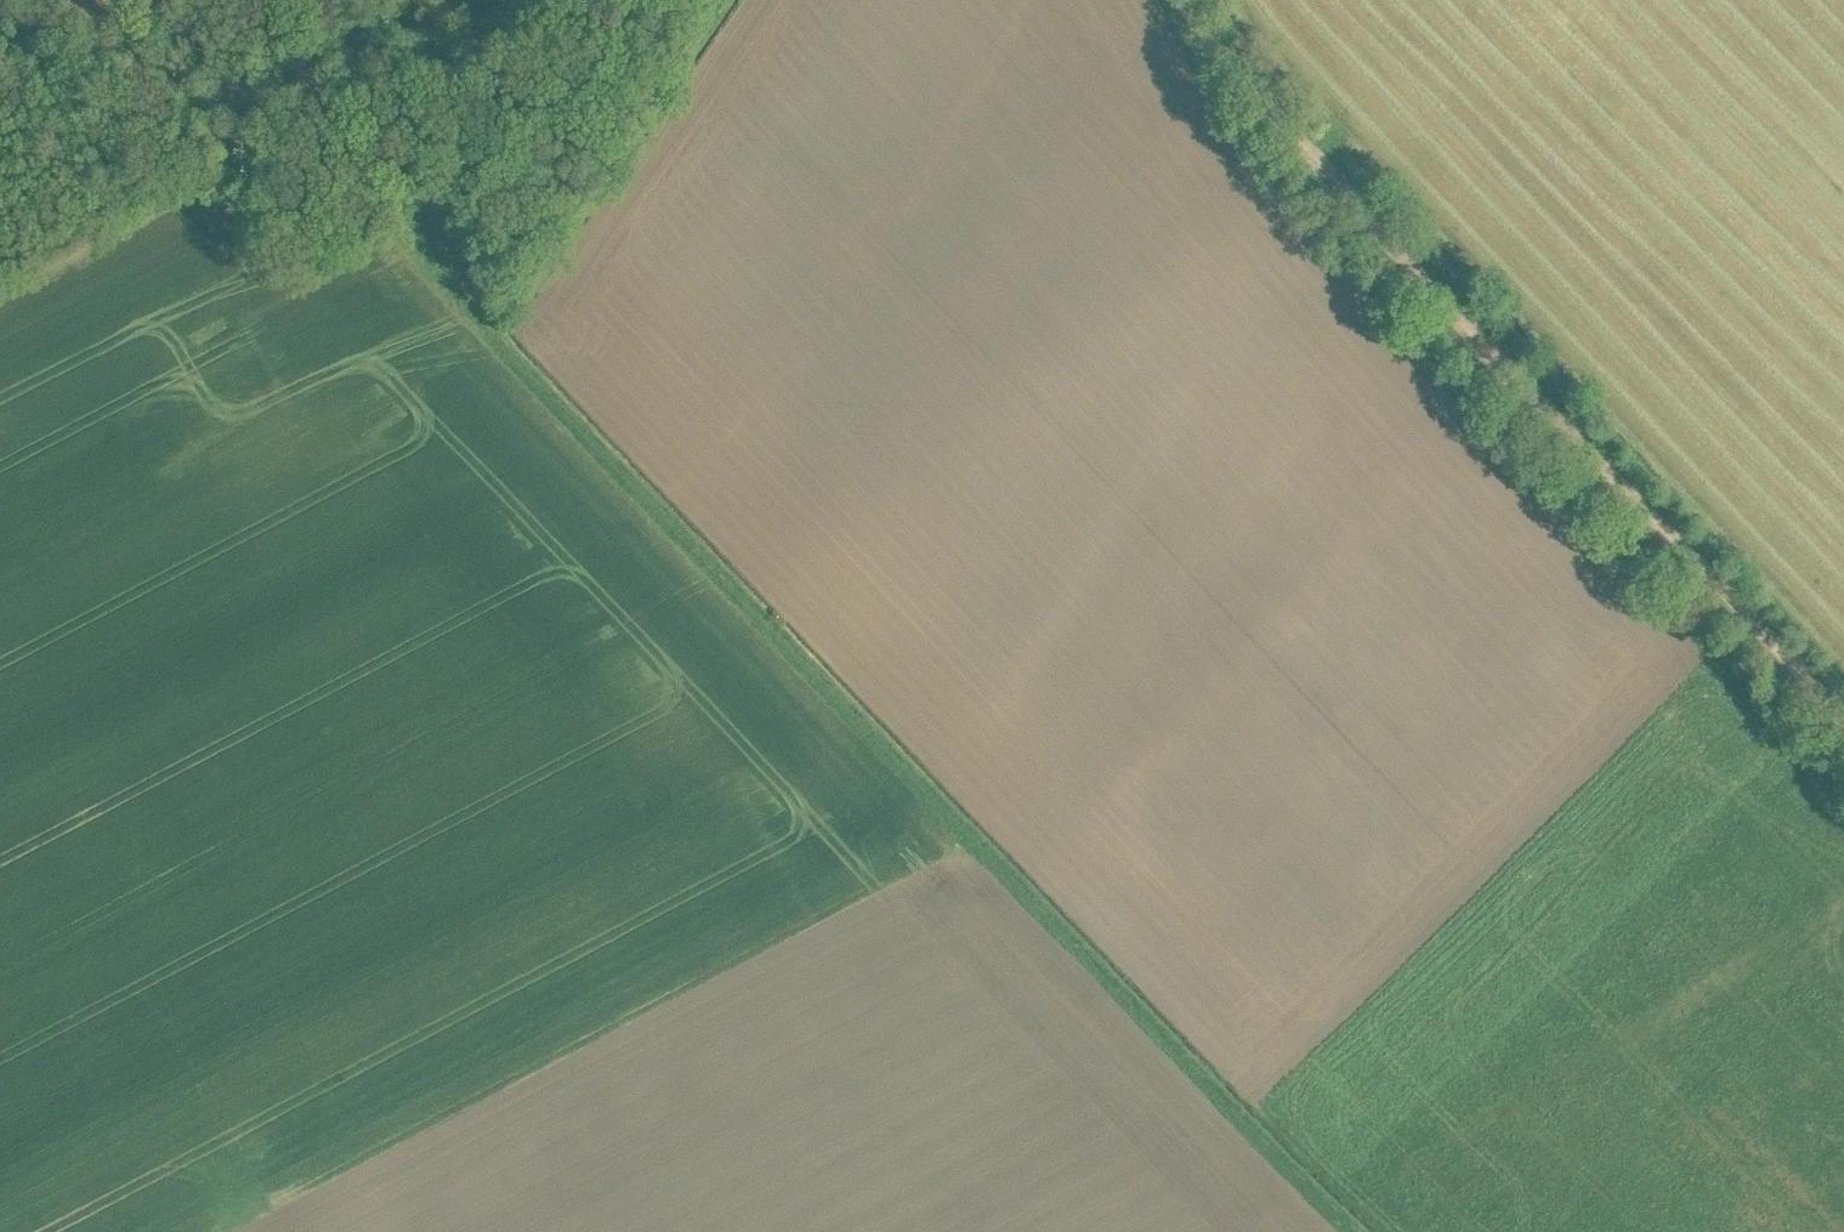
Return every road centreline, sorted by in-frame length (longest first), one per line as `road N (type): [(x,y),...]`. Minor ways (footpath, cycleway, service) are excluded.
road 1 (track): [(1843,727),(1285,130),(1183,0)]

